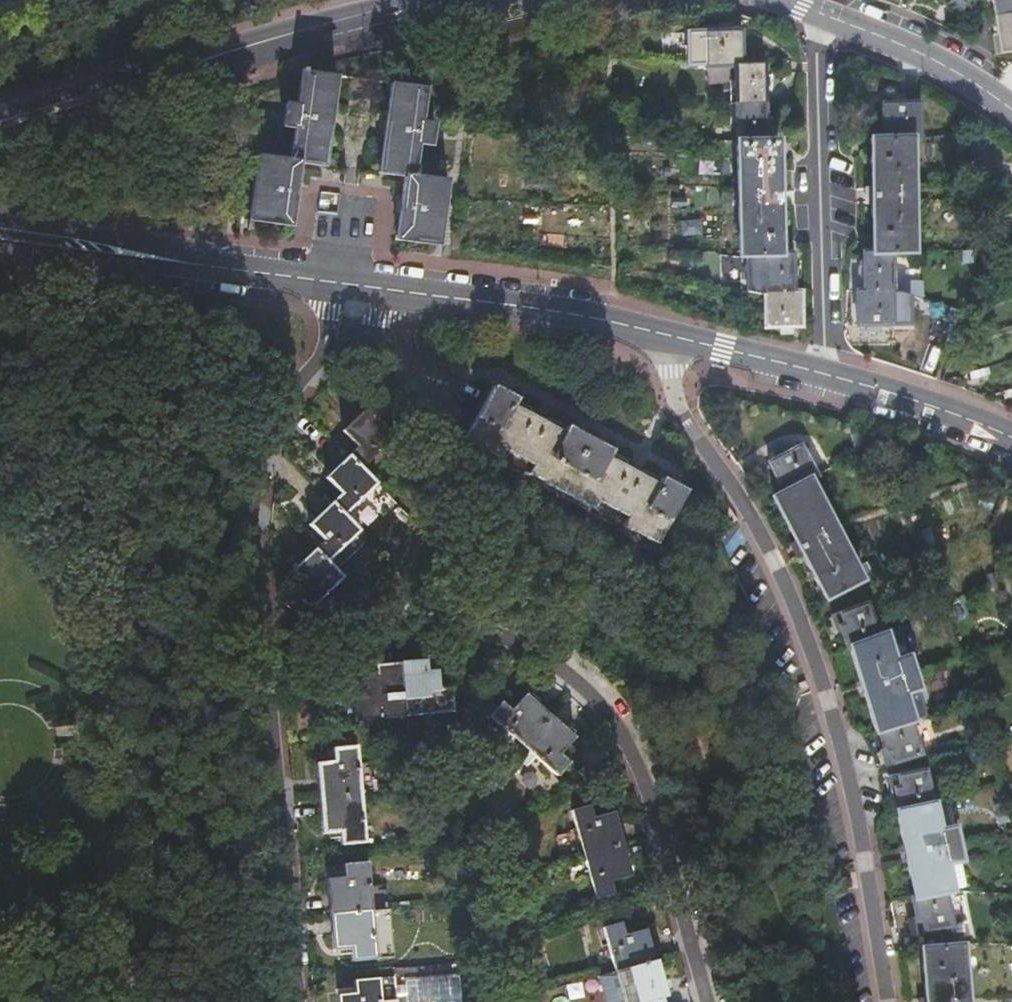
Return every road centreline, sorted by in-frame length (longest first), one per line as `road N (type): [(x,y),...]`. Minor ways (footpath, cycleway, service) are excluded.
road 1 (residential): [(659,333),(682,415),(770,551),(804,630),(856,811),(888,1001)]
road 2 (residential): [(261,636),(428,623),(489,632),(581,686),(622,733),(640,770),(706,1001)]
road 3 (track): [(134,1001),(140,960),(130,637),(55,467),(0,429)]
road 4 (secondary): [(421,0),(0,125)]
road 5 (residential): [(261,636),(252,542),(261,459),(277,414),(324,356),(336,282)]
road 6 (residential): [(297,1001),(261,636)]
road 7 (residential): [(827,16),(816,42),(826,375)]
road 8 (tertiary): [(0,233),(336,282)]
road 9 (tertiary): [(336,282),(659,333)]
road 10 (tertiary): [(1011,109),(953,71),(827,16)]
road 11 (tertiary): [(826,375),(1011,438)]
road 12 (tertiary): [(659,333),(826,375)]

